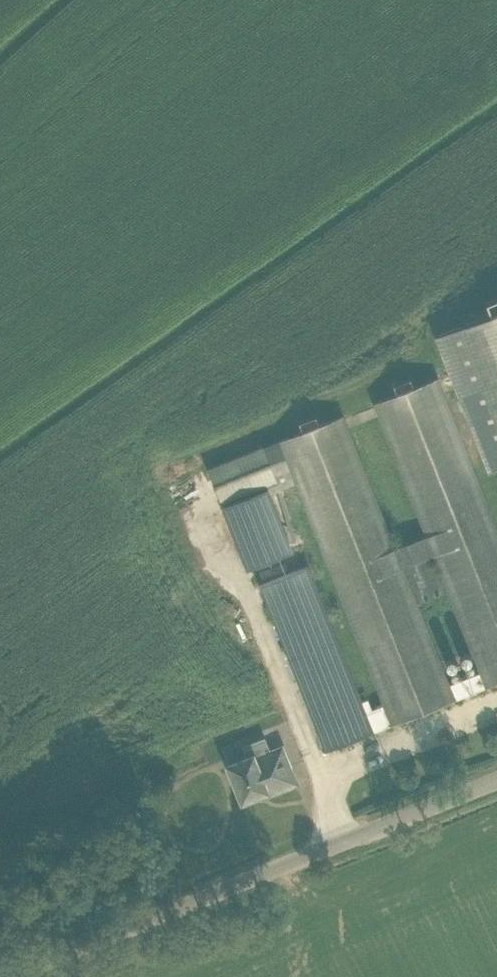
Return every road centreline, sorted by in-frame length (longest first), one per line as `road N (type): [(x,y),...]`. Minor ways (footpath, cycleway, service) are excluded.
road 1 (unclassified): [(0,976),(496,779)]

